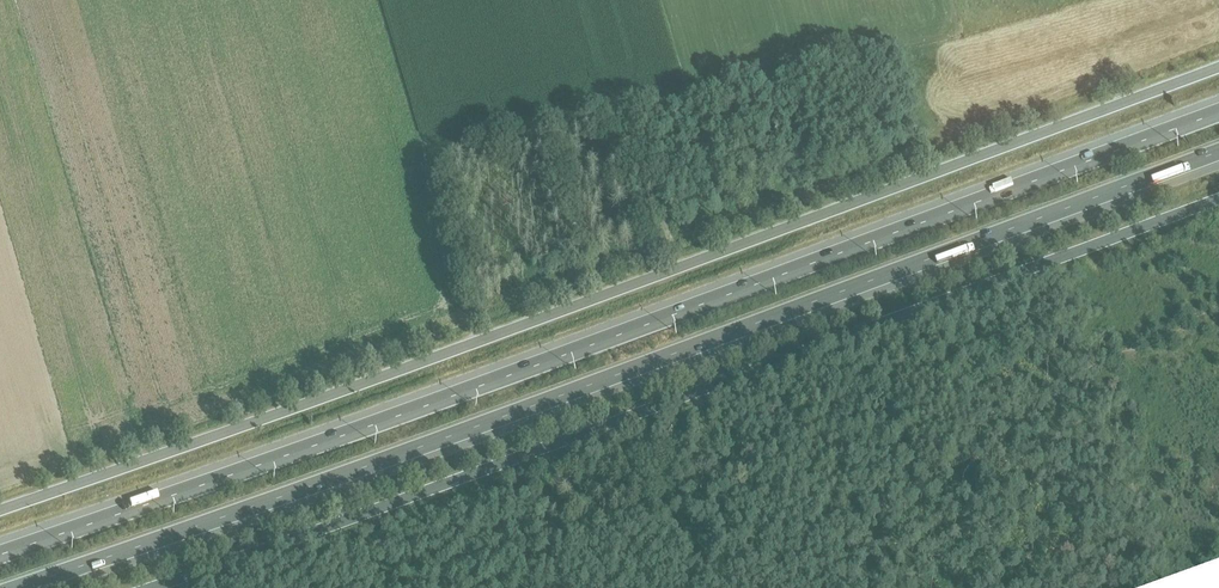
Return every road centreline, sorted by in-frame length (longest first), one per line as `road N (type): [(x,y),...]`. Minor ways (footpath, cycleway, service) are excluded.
road 1 (tertiary): [(0,510),(1218,67)]
road 2 (motorway): [(1218,112),(0,554)]
road 3 (motorway): [(16,587),(1218,152)]
road 4 (tertiary): [(1218,203),(854,343),(147,587)]
road 5 (track): [(1218,319),(1065,380),(1006,441),(686,587)]
road 6 (track): [(553,587),(508,463)]

